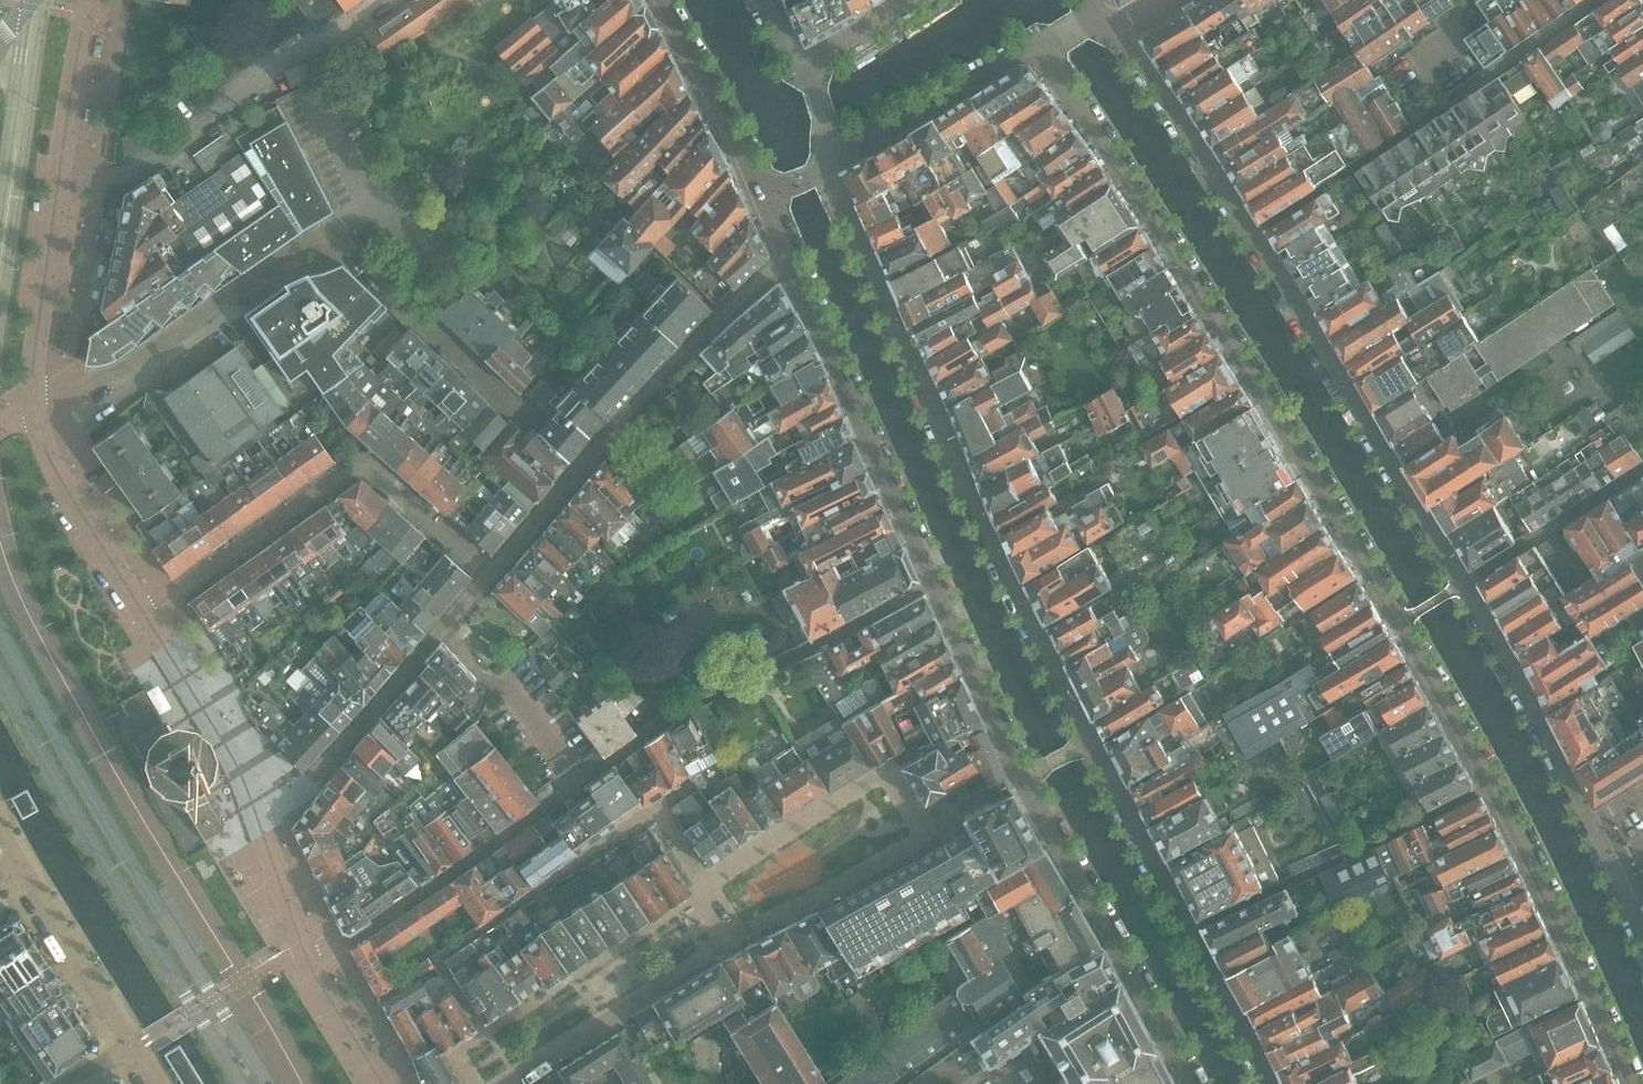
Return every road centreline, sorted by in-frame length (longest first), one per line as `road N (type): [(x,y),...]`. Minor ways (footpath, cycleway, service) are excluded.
road 1 (residential): [(1043,47),(1398,623),(1535,871),(1635,1083)]
road 2 (residential): [(1271,1083),(995,546),(829,164)]
road 3 (residential): [(758,198),(1021,777),(1187,1083)]
road 4 (residential): [(1465,585),(1114,33)]
road 5 (tertiary): [(270,1083),(0,636)]
road 6 (tertiary): [(0,672),(123,893),(243,1083)]
road 7 (residential): [(255,794),(236,749),(77,517),(49,469),(32,407)]
road 8 (residential): [(32,407),(88,0)]
road 9 (residential): [(350,262),(320,234),(128,366),(32,407)]
road 10 (residential): [(479,1083),(457,1052),(703,898)]
road 11 (residential): [(311,970),(575,783)]
road 12 (residential): [(703,898),(710,884),(887,773),(926,835)]
road 13 (residential): [(1594,825),(1465,585)]
road 14 (residential): [(255,794),(317,772),(445,629)]
road 15 (residential): [(729,943),(519,1083)]
road 16 (residential): [(829,164),(1023,45),(1043,47)]
road 17 (residential): [(575,783),(686,709),(784,661)]
road 18 (residential): [(651,0),(758,198)]
road 19 (residential): [(926,835),(729,943)]
road 20 (residential): [(18,860),(134,1046)]
road 21 (residential): [(445,629),(584,465)]
road 22 (residential): [(1642,468),(1465,585)]
road 23 (residential): [(445,629),(483,673),(510,684),(575,783)]
road 24 (residential): [(311,970),(255,794)]
road 25 (residential): [(381,1083),(311,970)]
road 26 (residential): [(910,0),(803,73)]

